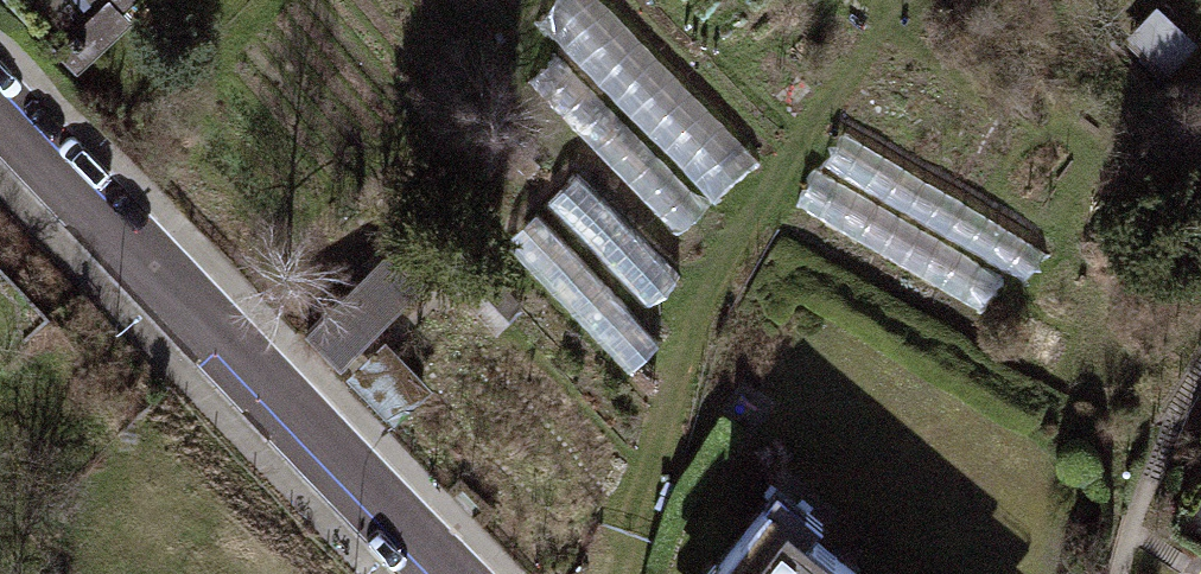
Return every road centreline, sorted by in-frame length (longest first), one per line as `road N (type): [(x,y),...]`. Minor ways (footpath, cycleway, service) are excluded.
road 1 (residential): [(442,573),(0,118)]

